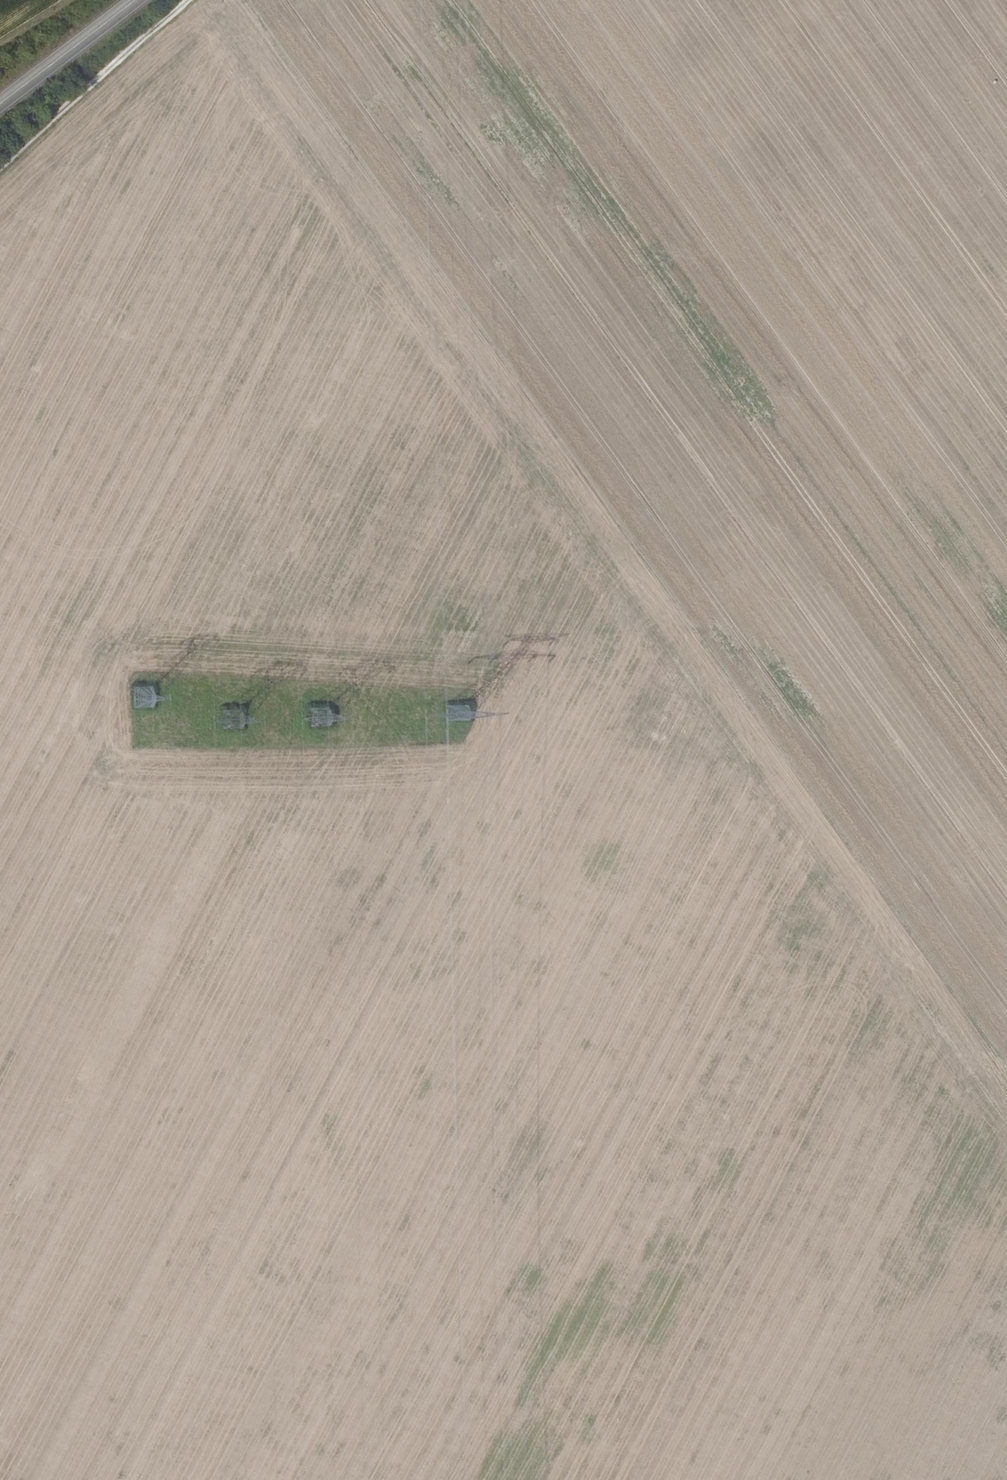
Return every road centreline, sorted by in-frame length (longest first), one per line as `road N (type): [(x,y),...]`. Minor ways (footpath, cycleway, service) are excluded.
road 1 (track): [(0,170),(190,0)]
road 2 (tertiary): [(0,104),(136,0)]

